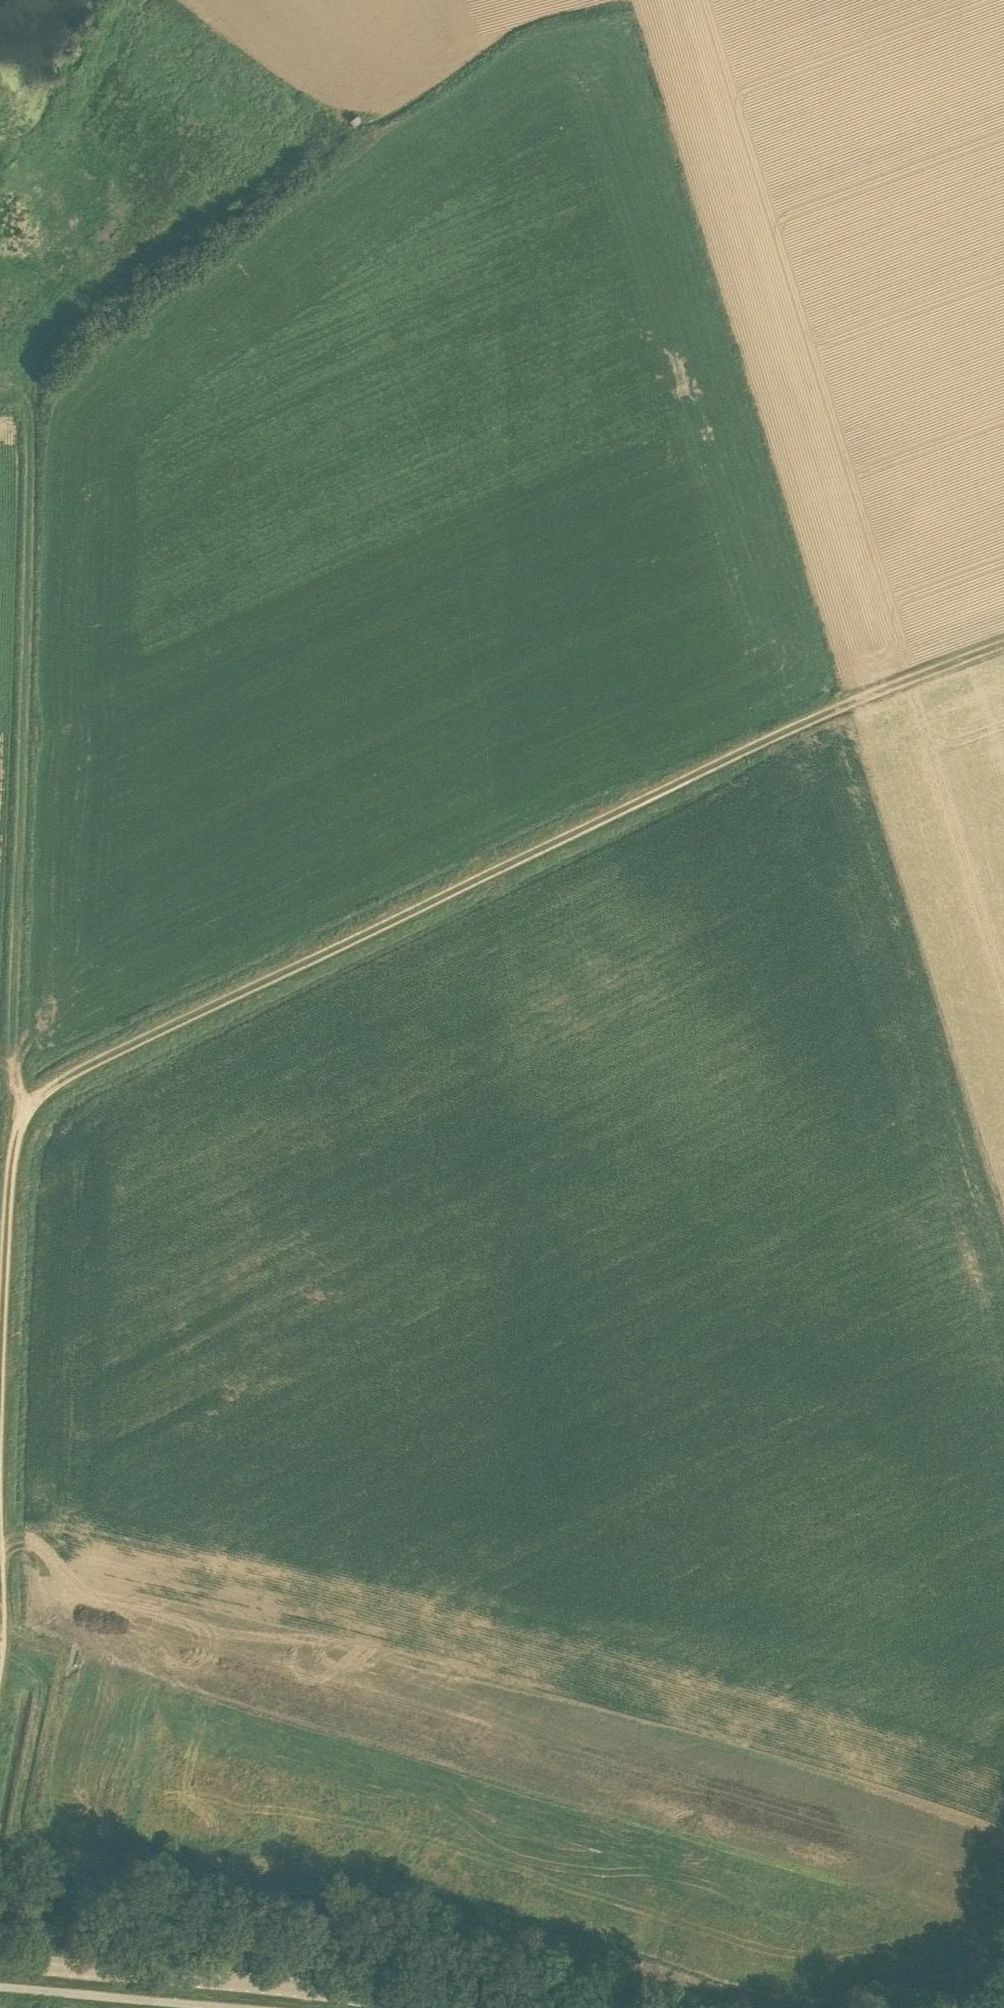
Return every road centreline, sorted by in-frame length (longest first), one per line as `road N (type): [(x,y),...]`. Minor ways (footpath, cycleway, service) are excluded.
road 1 (track): [(0,1375),(9,1168),(26,1108),(74,1076),(811,713)]
road 2 (track): [(35,416),(26,1108)]
road 3 (tertiary): [(414,2007),(299,1988),(0,1958)]
road 4 (track): [(1003,643),(811,713)]

